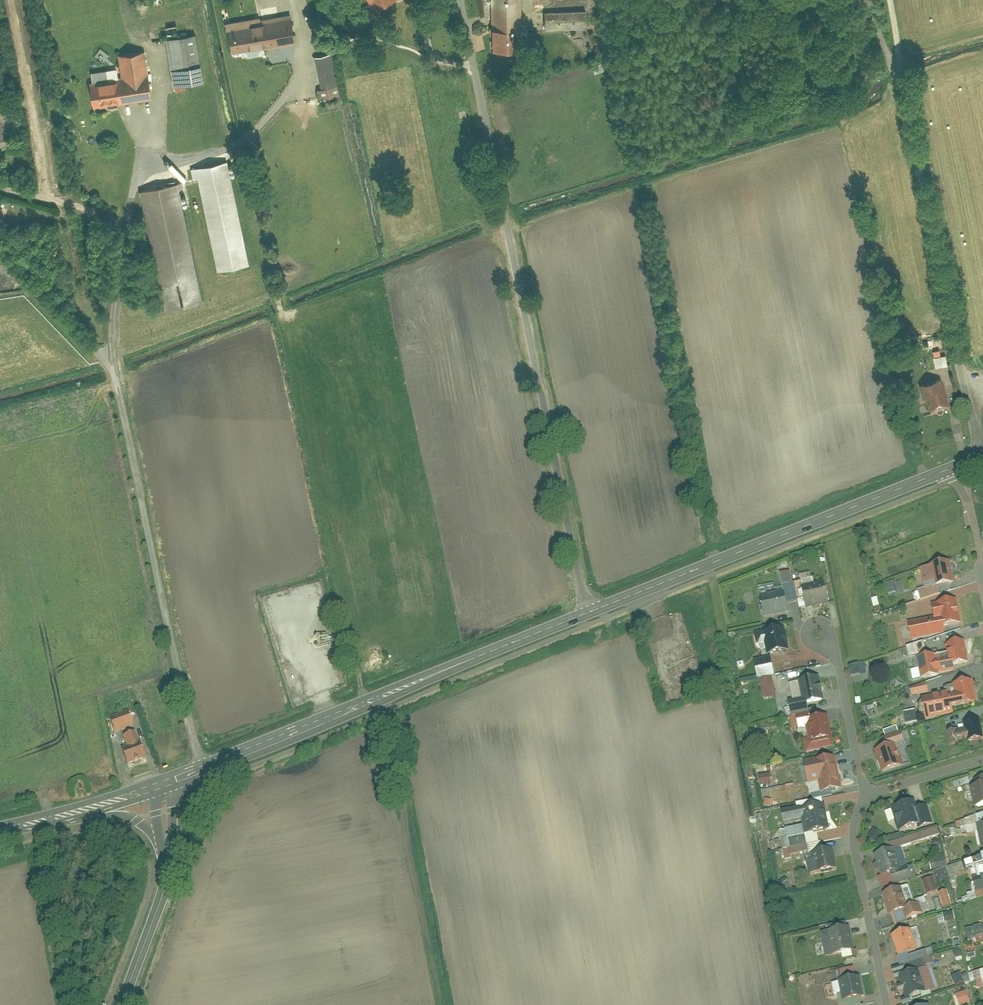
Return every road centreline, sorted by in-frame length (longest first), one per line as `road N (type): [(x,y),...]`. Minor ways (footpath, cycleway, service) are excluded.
road 1 (secondary): [(204,770),(959,467)]
road 2 (unclassified): [(141,149),(113,364),(204,770)]
road 3 (unclassified): [(982,457),(900,100),(867,0)]
road 4 (track): [(446,1004),(379,699)]
road 5 (residential): [(891,1004),(855,832),(866,788)]
road 6 (residential): [(828,627),(866,788)]
road 7 (secondary): [(123,1004),(168,862)]
road 8 (residential): [(866,788),(982,758)]

